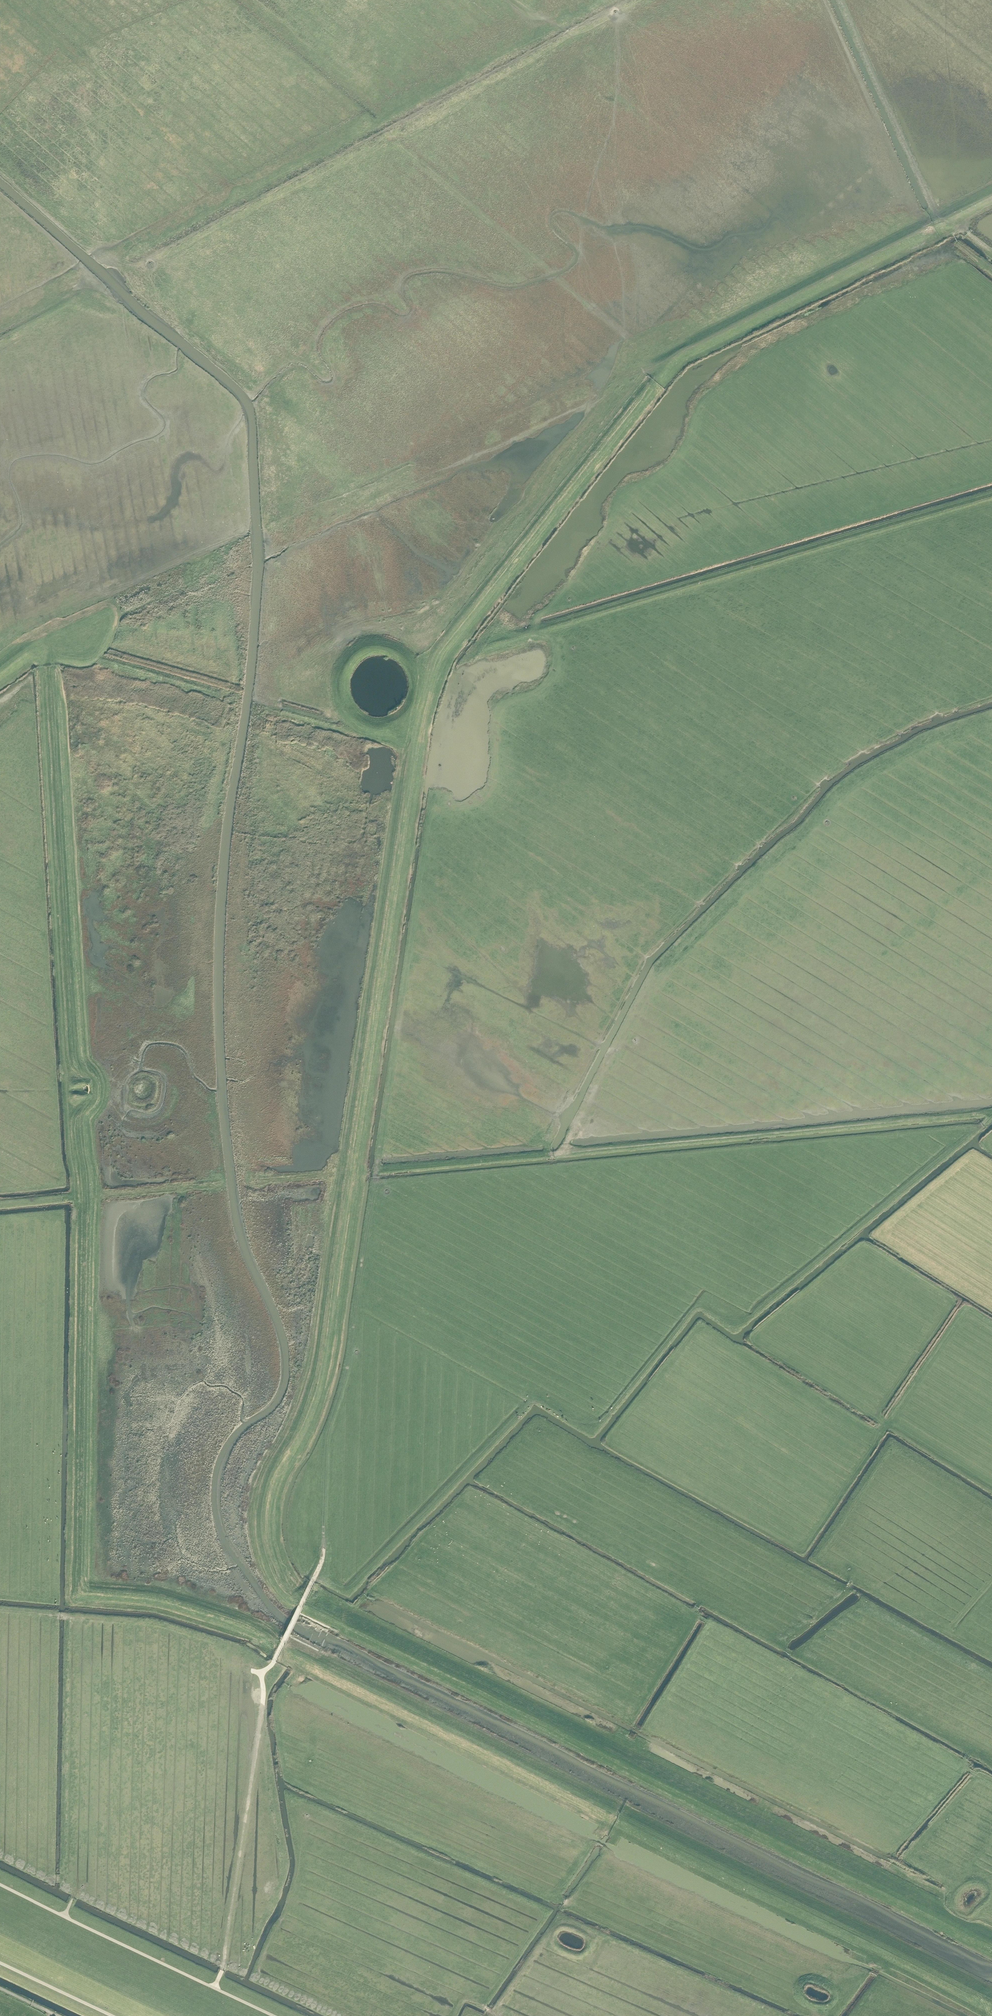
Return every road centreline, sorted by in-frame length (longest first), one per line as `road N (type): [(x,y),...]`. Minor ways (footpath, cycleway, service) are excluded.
road 1 (track): [(214,1988),(224,1969),(261,1676),(286,1635)]
road 2 (unclassified): [(0,1963),(113,2015)]

